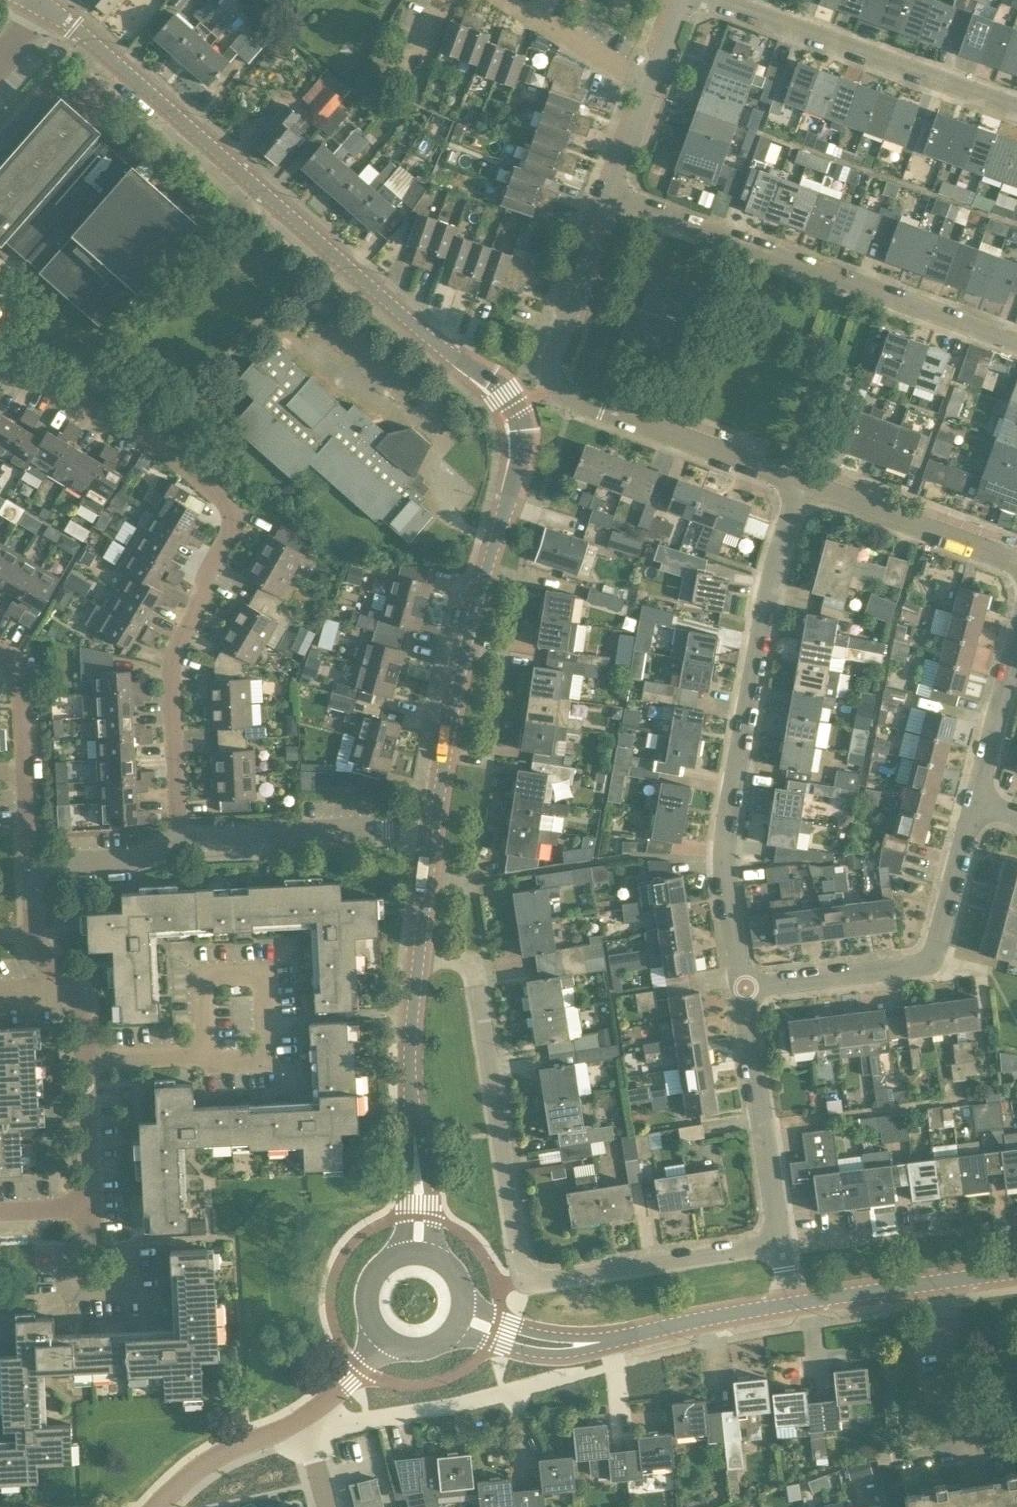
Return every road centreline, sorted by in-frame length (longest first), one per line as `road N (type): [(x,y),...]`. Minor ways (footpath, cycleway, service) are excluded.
road 1 (tertiary): [(434,824),(477,598),(521,457),(516,405),(35,1)]
road 2 (residential): [(0,363),(148,443),(214,488),(236,514),(174,653),(183,841)]
road 3 (residential): [(744,995),(727,814),(796,479)]
road 4 (residential): [(796,479),(571,395),(556,380),(552,364),(611,199)]
road 5 (residential): [(611,199),(1016,346)]
road 6 (residential): [(530,1274),(498,1134),(483,988),(474,966),(418,960)]
road 7 (residential): [(973,806),(934,953),(920,968),(744,995)]
road 8 (residential): [(1016,108),(721,0)]
road 9 (residential): [(530,1274),(548,1278),(783,1245)]
road 10 (residential): [(783,1245),(744,995)]
road 11 (residential): [(183,841),(434,824)]
road 12 (residential): [(1016,560),(796,479)]
road 13 (residential): [(203,1053),(200,976),(212,967),(257,965),(267,976),(271,1049)]
road 14 (tertiary): [(597,1343),(793,1303)]
road 15 (residential): [(96,1243),(125,1242),(128,1296),(71,1298),(68,1244)]
road 16 (tertiary): [(415,1141),(410,1028),(418,960)]
road 17 (residential): [(156,1506),(206,1462),(302,1420)]
road 18 (residential): [(965,1449),(945,1280)]
road 19 (residential): [(1016,644),(973,806)]
road 20 (residential): [(29,877),(125,865),(183,841)]
road 21 (tertiary): [(793,1303),(945,1280)]
road 22 (residential): [(94,1206),(89,1060)]
road 23 (tertiary): [(457,1330),(543,1353),(597,1343)]
road 24 (tertiary): [(597,1343),(518,1328),(466,1303)]
road 25 (tertiary): [(418,960),(434,824)]
road 26 (residential): [(24,772),(18,675),(0,649)]
road 27 (residential): [(611,199),(652,85)]
road 28 (residential): [(548,23),(652,85)]

